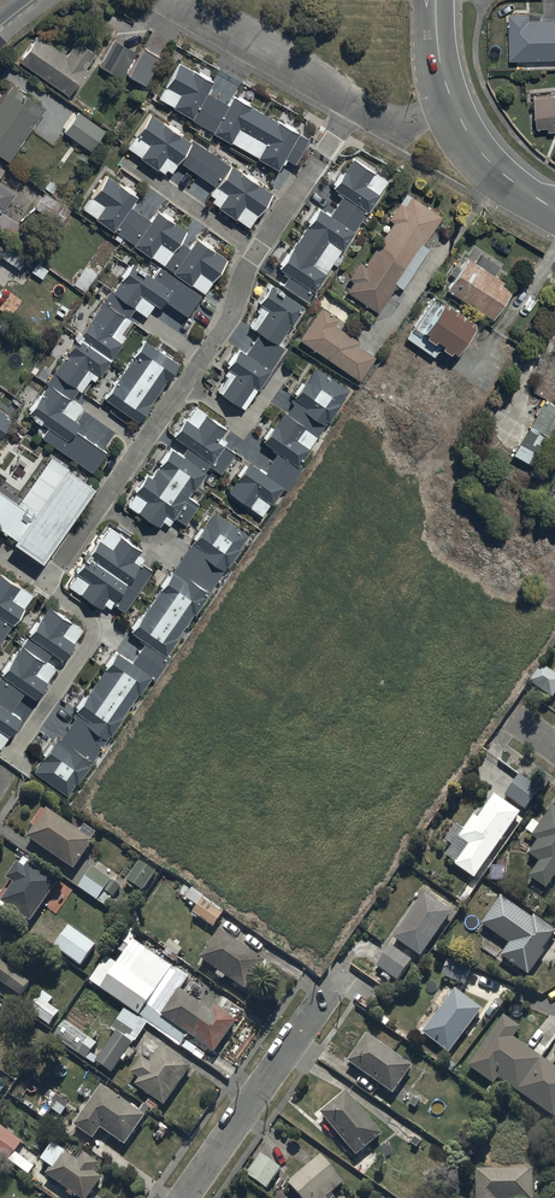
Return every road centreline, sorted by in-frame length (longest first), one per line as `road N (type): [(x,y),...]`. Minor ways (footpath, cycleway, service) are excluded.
road 1 (residential): [(49,583),(231,318),(254,253)]
road 2 (residential): [(185,1197),(335,986)]
road 3 (residential): [(49,583),(91,620),(93,636),(12,759)]
road 4 (residential): [(356,105),(172,1)]
road 5 (tertiary): [(451,111),(490,166),(554,209)]
road 6 (residential): [(254,253),(141,173)]

